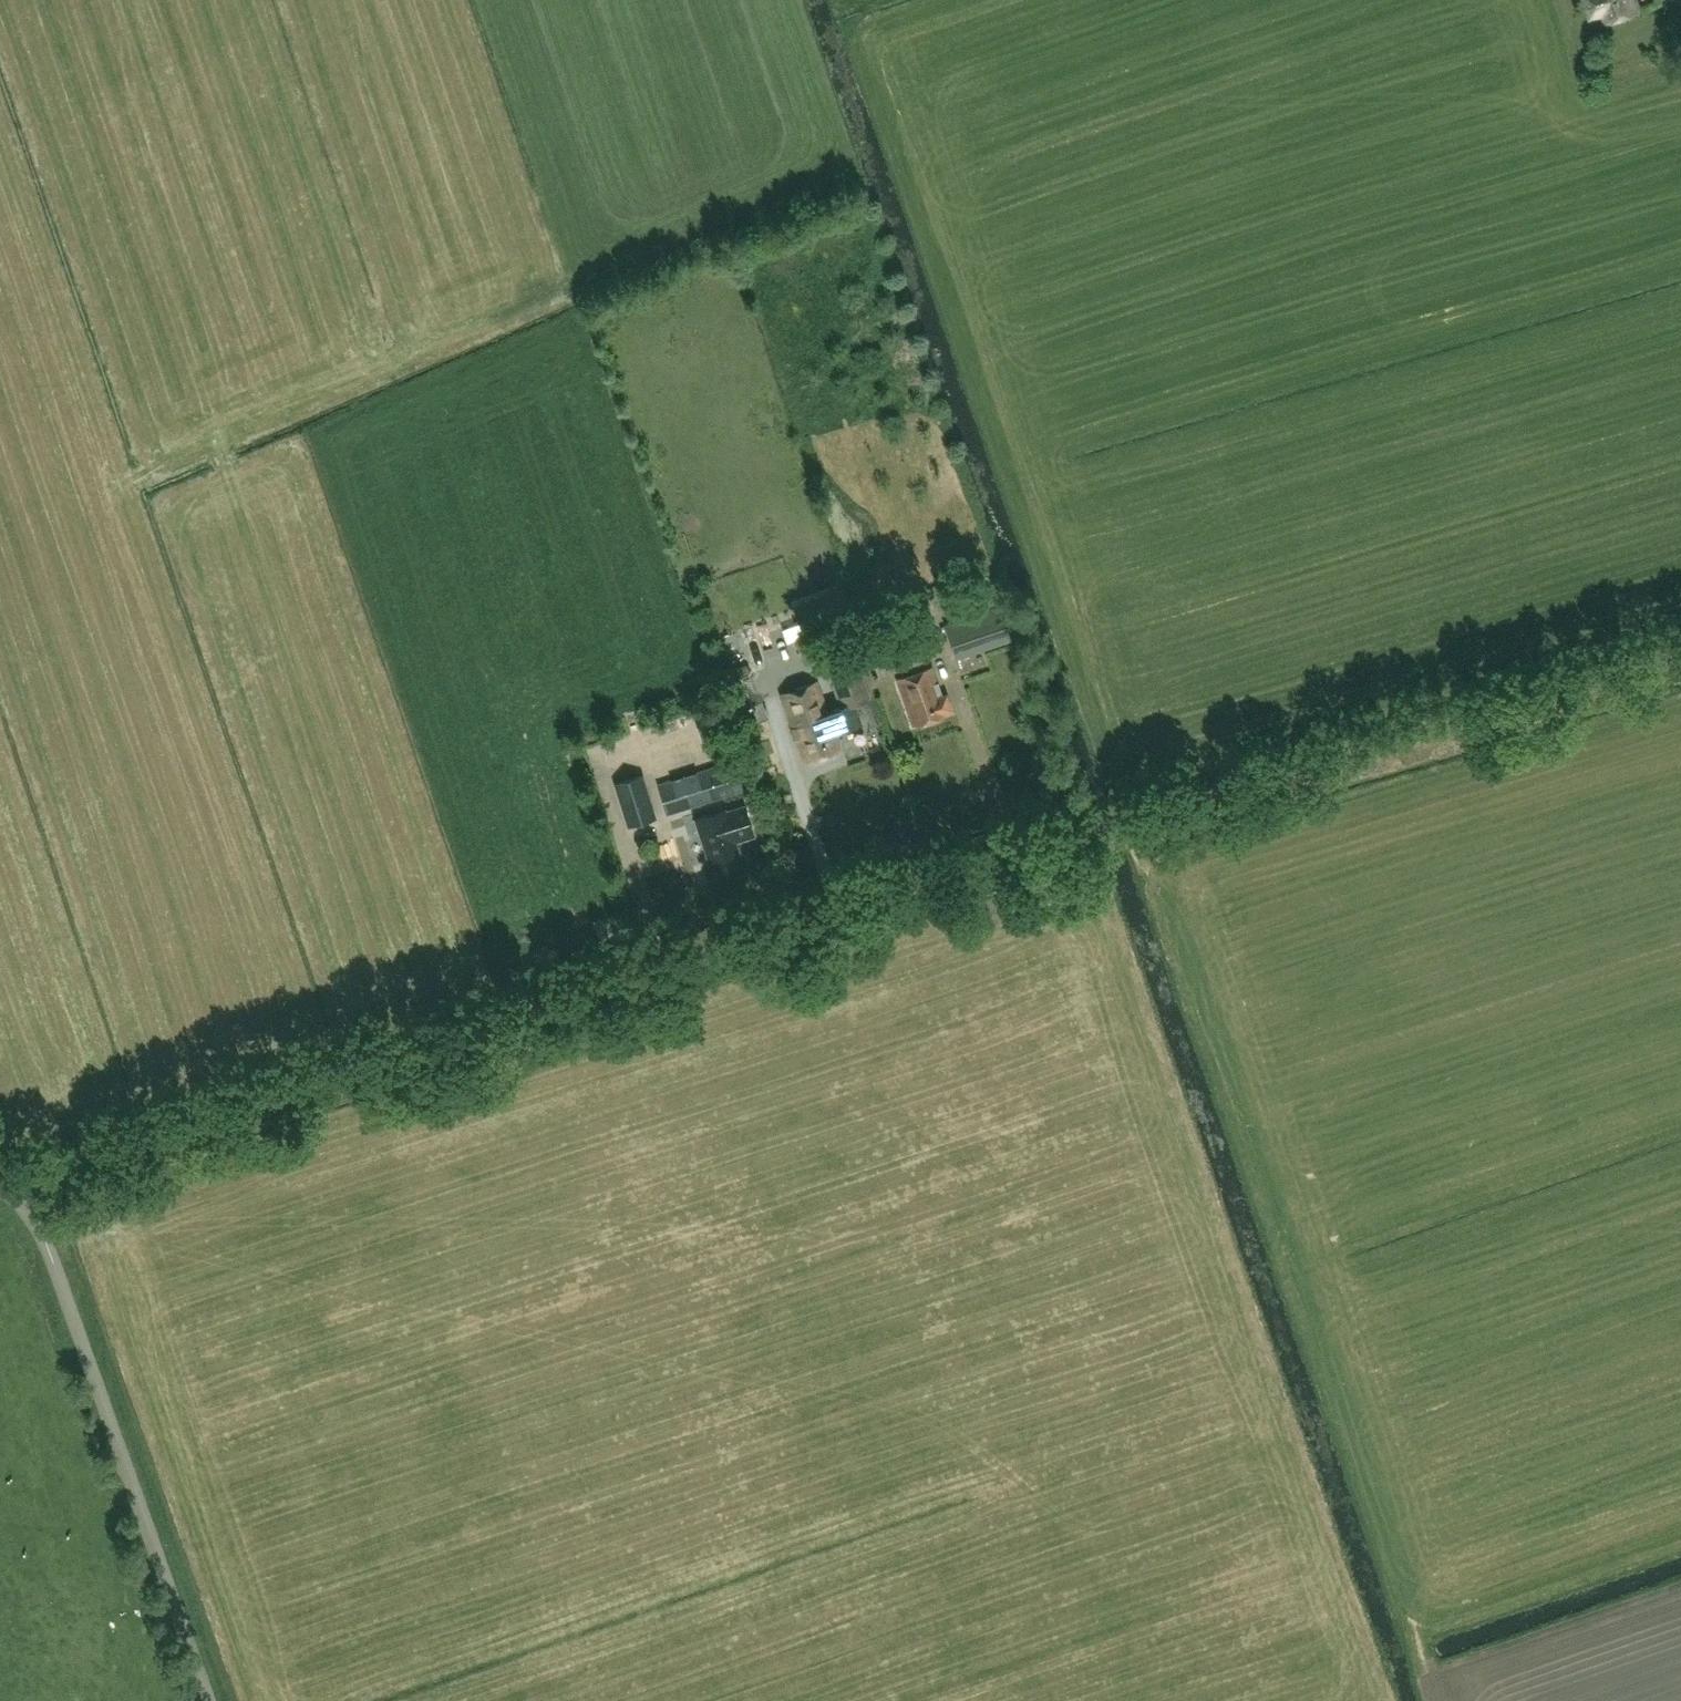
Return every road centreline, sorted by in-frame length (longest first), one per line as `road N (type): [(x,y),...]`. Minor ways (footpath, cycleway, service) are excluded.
road 1 (unclassified): [(32,1189),(1680,659)]
road 2 (unclassified): [(215,1700),(32,1189)]

